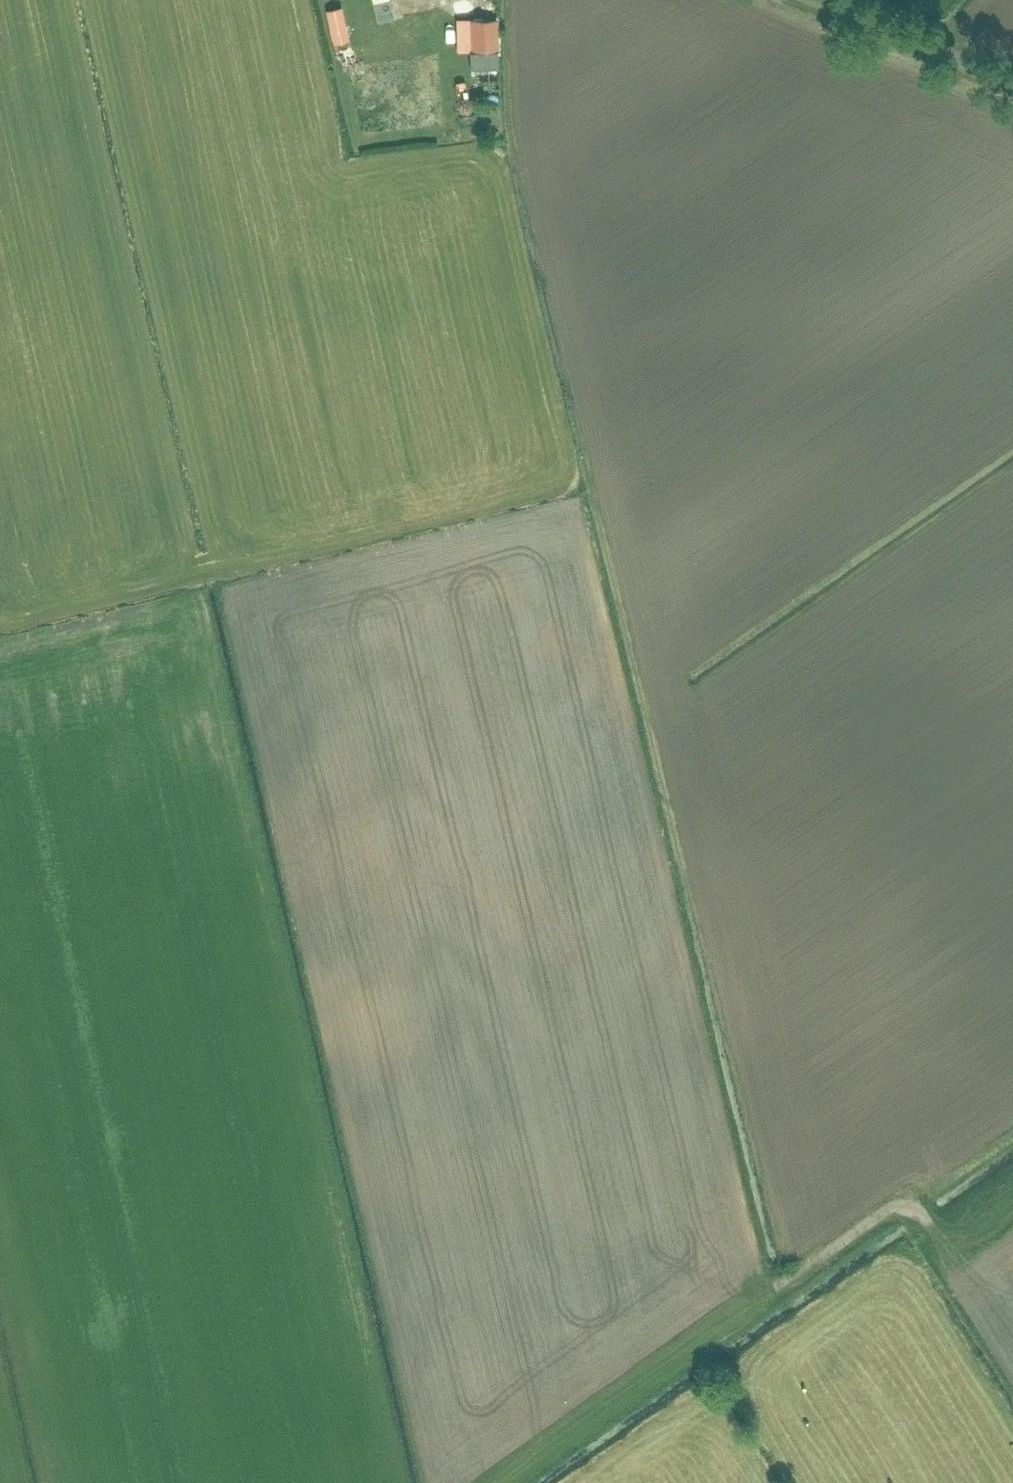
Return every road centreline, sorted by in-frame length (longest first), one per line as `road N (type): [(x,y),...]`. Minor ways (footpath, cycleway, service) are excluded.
road 1 (unclassified): [(1012,83),(822,0)]

